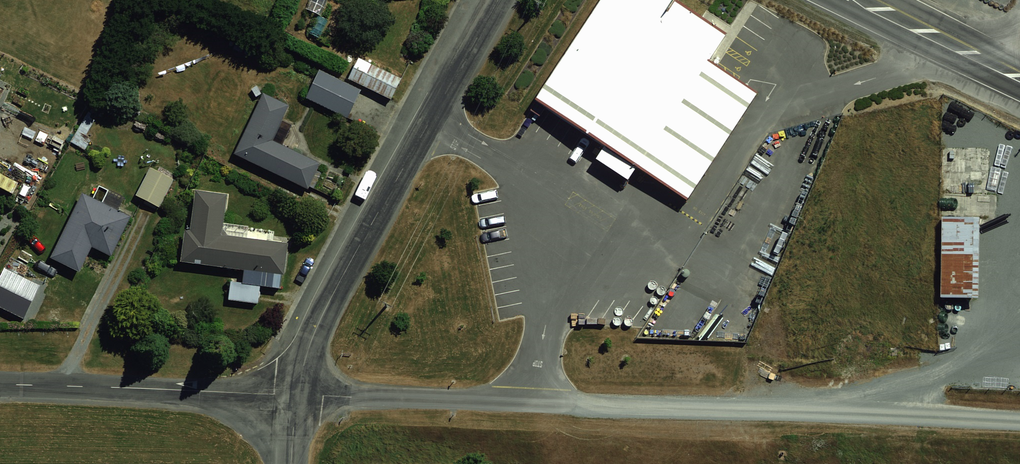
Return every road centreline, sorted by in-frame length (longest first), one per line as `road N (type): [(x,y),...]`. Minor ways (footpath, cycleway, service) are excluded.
road 1 (unclassified): [(296,396),(1019,423)]
road 2 (unclassified): [(296,396),(324,312),(497,0)]
road 3 (residential): [(0,384),(296,396)]
road 4 (primary): [(852,0),(1019,82)]

